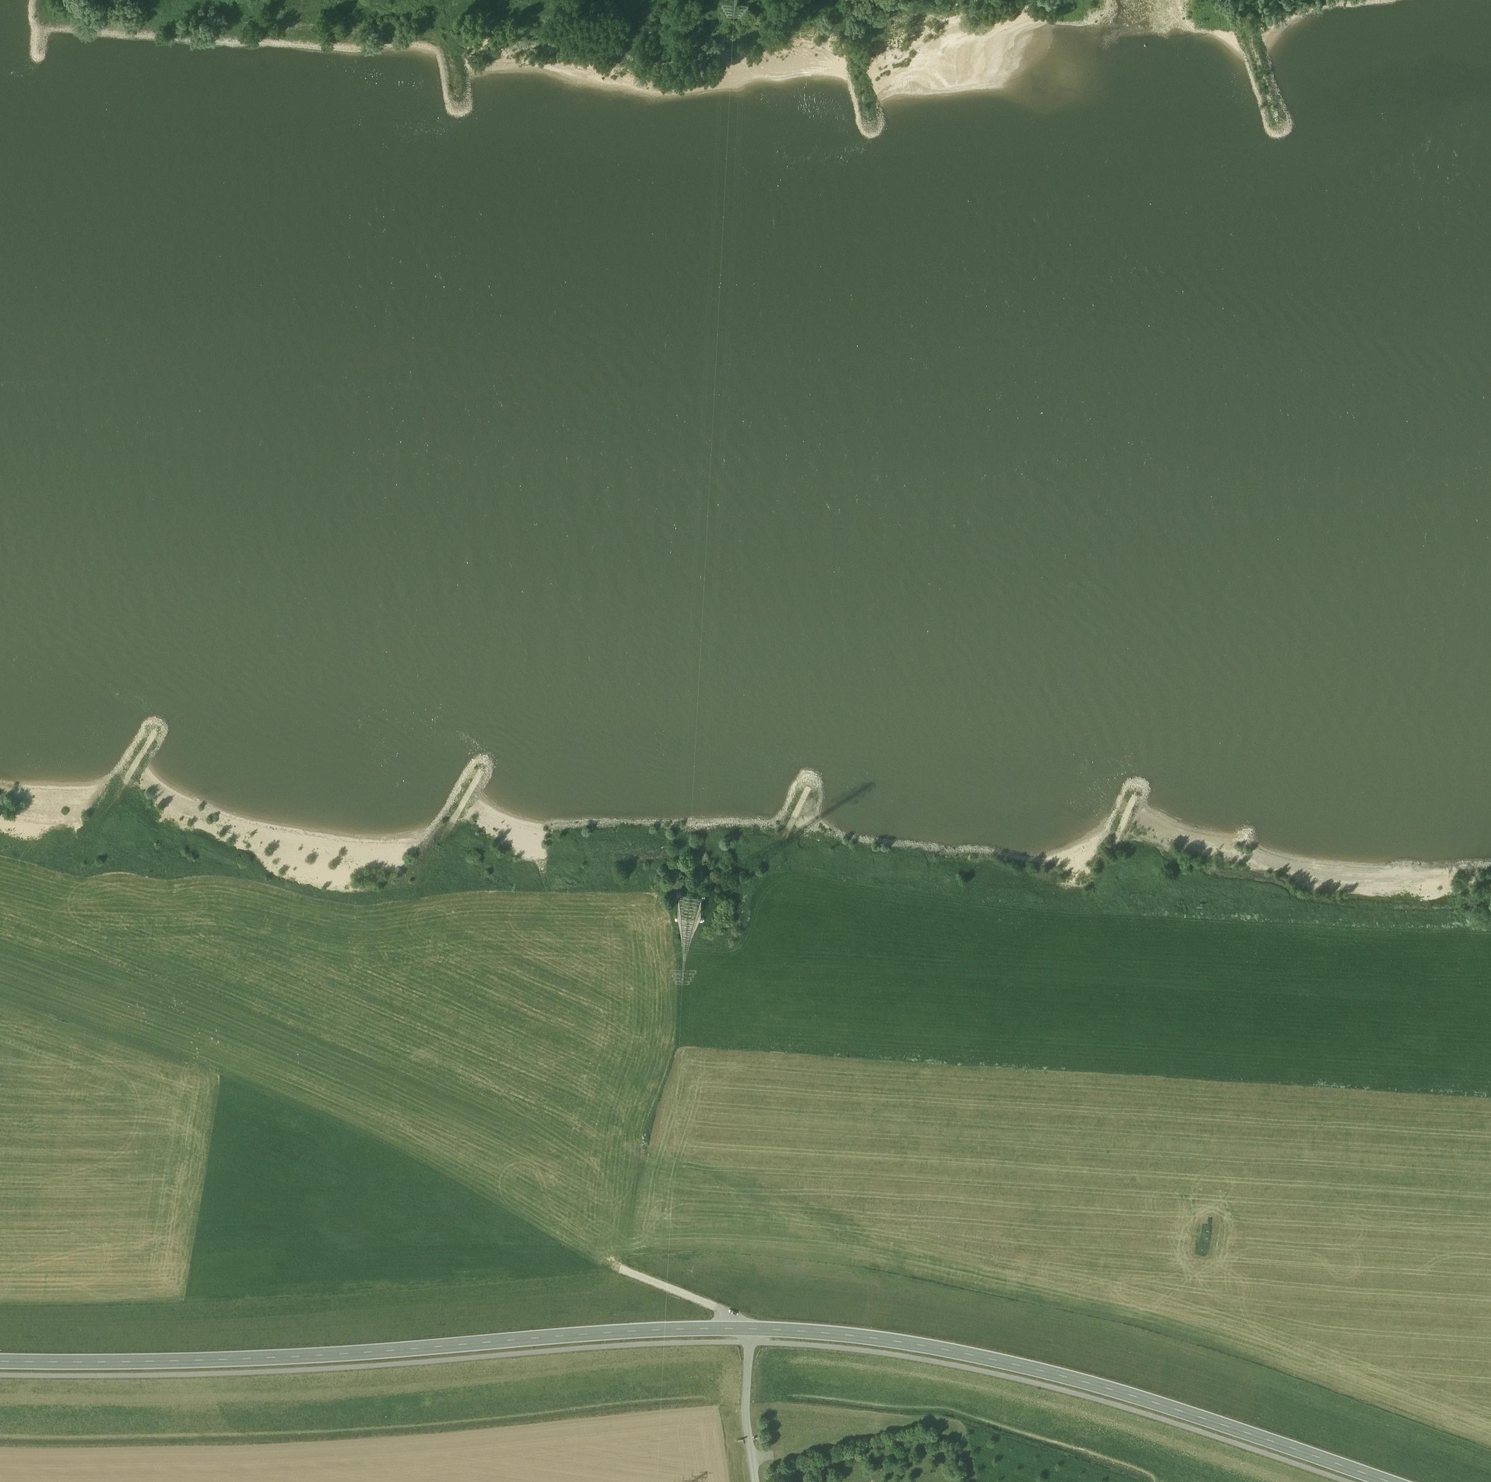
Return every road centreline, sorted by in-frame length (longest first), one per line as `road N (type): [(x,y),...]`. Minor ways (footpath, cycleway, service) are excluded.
road 1 (secondary): [(1396,1481),(1051,1370),(950,1347),(755,1323),(317,1350),(0,1357)]
road 2 (track): [(768,1481),(751,1385),(755,1323)]
road 3 (track): [(622,1271),(755,1323)]

